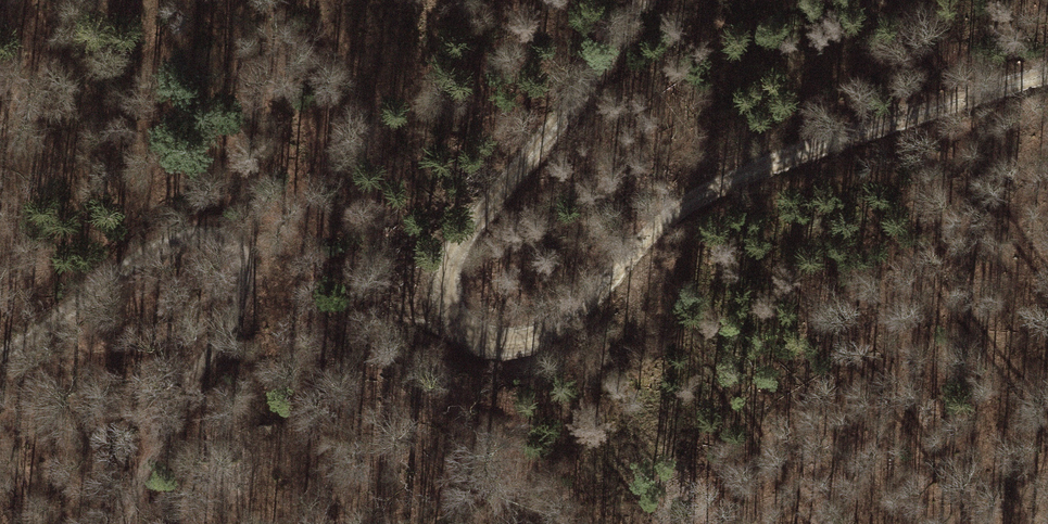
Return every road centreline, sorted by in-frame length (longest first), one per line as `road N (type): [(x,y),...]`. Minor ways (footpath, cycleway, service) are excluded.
road 1 (track): [(1047,74),(754,170),(672,211),(628,271),(567,323),(520,335),(473,320),(450,274),(479,204),(637,0)]
road 2 (track): [(0,349),(137,254),(203,229),(245,240),(250,296),(144,478),(130,523)]

